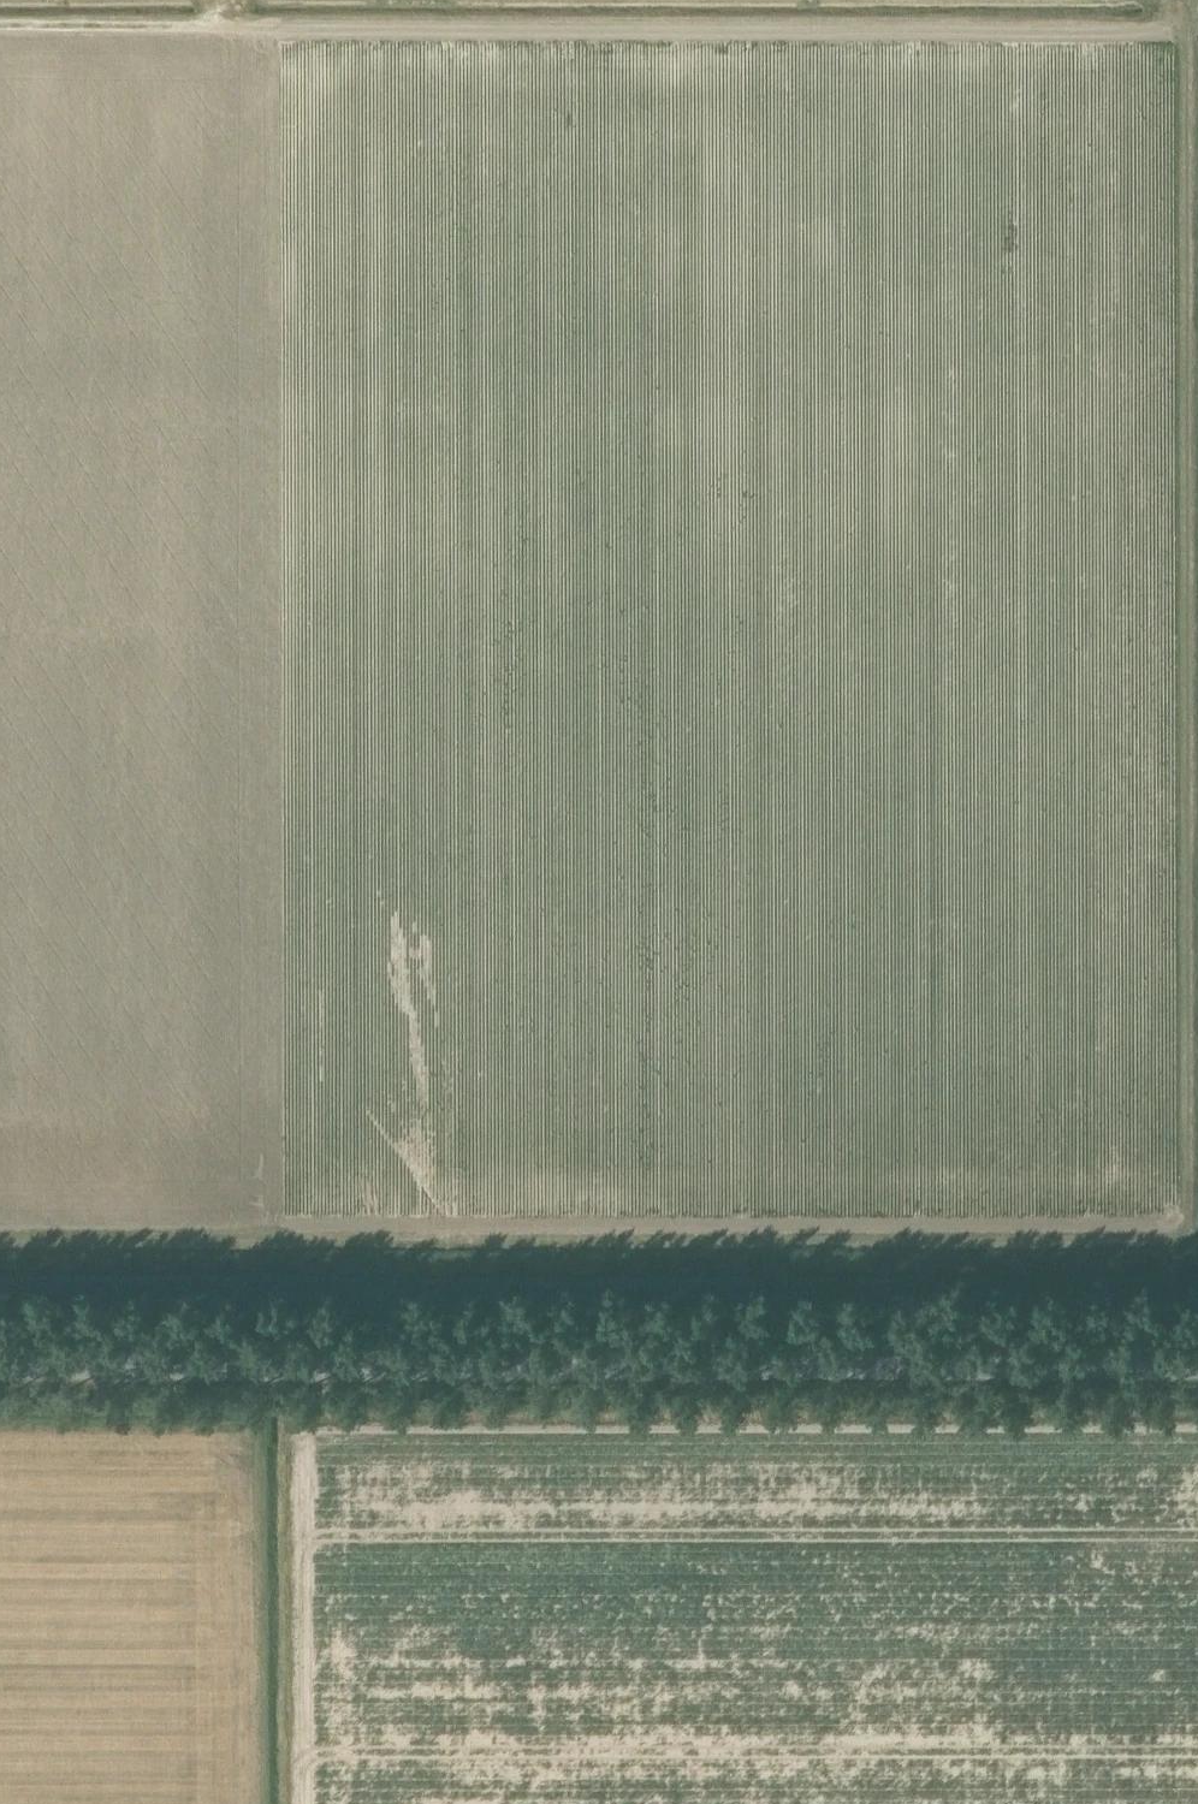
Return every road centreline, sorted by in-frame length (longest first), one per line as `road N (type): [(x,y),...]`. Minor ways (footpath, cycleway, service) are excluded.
road 1 (unclassified): [(0,1368),(1197,1368)]

